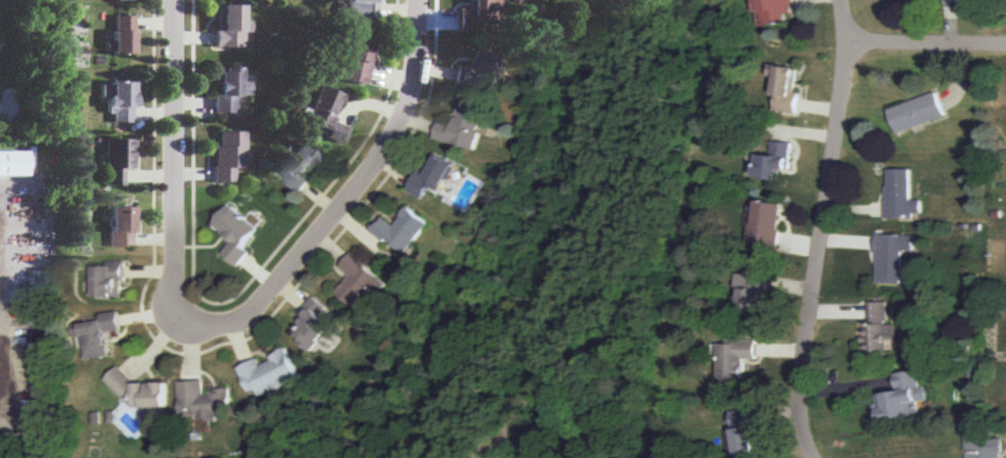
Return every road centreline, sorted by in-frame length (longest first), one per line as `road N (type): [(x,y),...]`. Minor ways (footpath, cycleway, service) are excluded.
road 1 (residential): [(845,0),(846,88),(806,412),(815,457)]
road 2 (residential): [(183,313),(202,322),(240,318),(382,157),(413,81),(415,0)]
road 3 (residential): [(174,0),(173,290),(183,313)]
road 4 (residential): [(850,41),(1005,42)]

